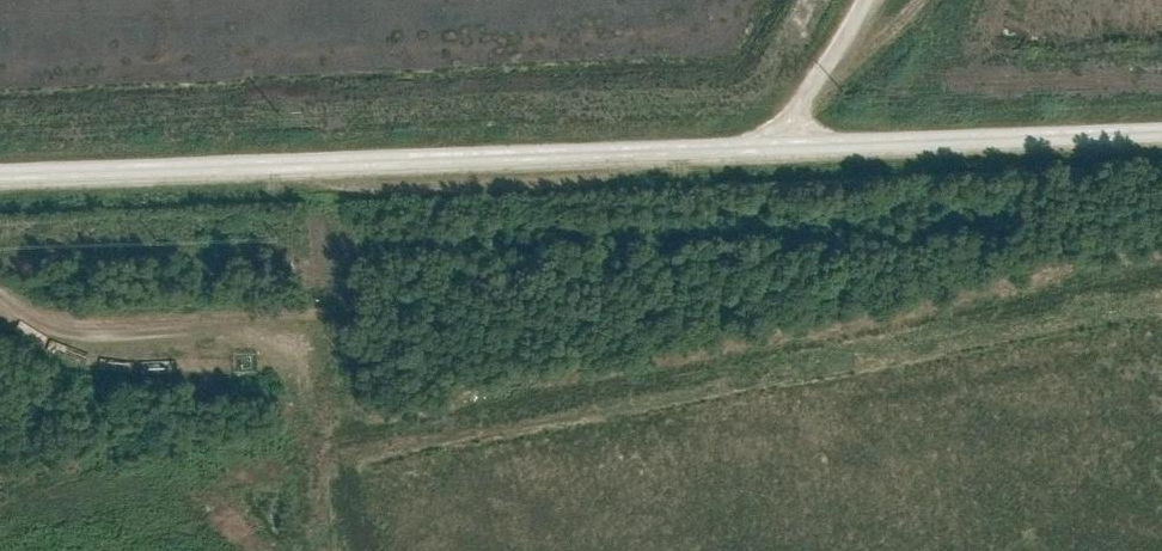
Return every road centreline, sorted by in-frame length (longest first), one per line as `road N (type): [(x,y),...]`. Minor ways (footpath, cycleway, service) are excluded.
road 1 (unclassified): [(1161,118),(0,167)]
road 2 (track): [(0,305),(17,320),(153,333),(284,325)]
road 3 (track): [(766,134),(804,89),(909,18),(920,0)]

